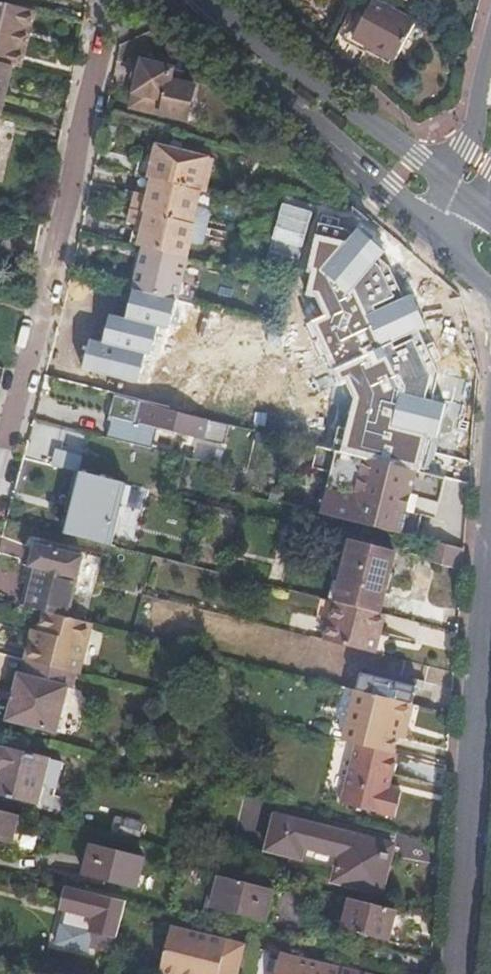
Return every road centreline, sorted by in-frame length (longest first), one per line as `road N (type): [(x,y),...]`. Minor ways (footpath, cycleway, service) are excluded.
road 1 (residential): [(0,481),(111,0)]
road 2 (residential): [(460,973),(490,606)]
road 3 (secondary): [(164,0),(249,82),(435,231)]
road 4 (secondary): [(461,189),(200,0)]

